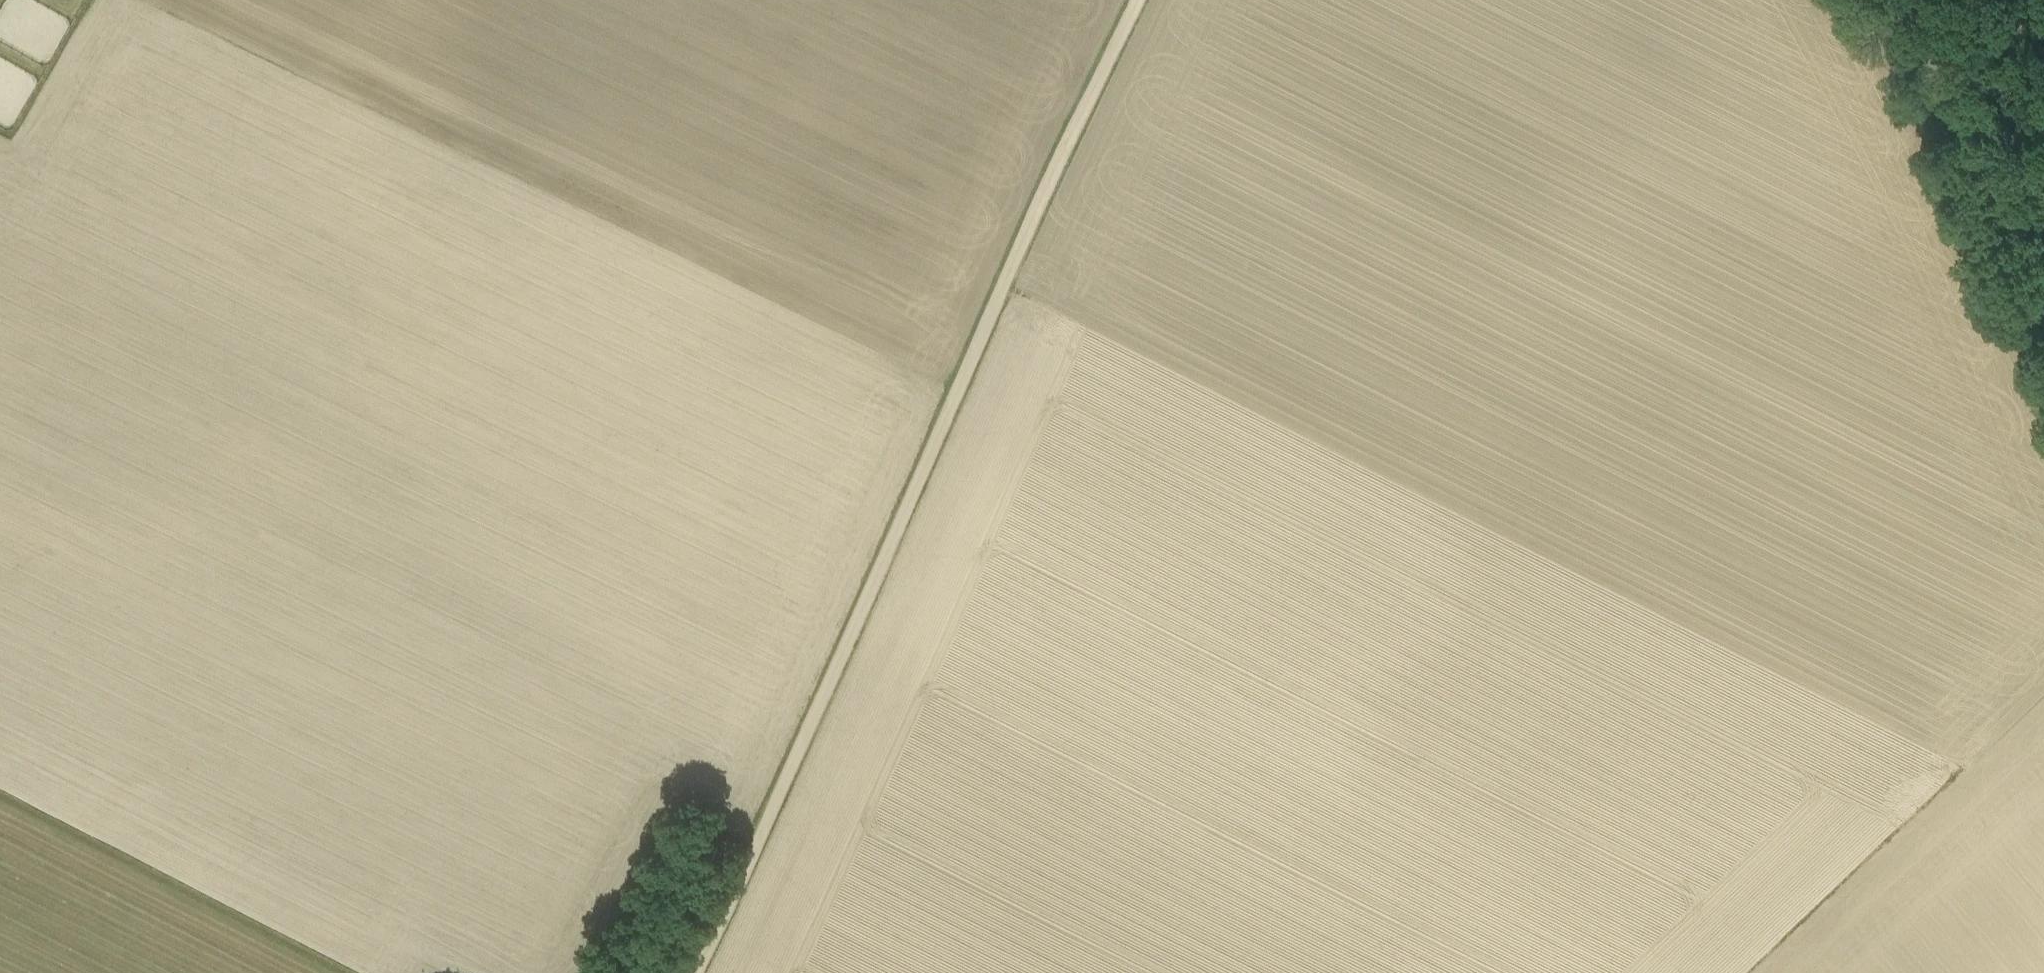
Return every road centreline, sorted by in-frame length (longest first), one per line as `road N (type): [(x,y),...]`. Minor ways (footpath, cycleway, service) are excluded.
road 1 (track): [(687,972),(837,670),(1009,282),(1146,0)]
road 2 (tertiary): [(2043,290),(1890,0)]

